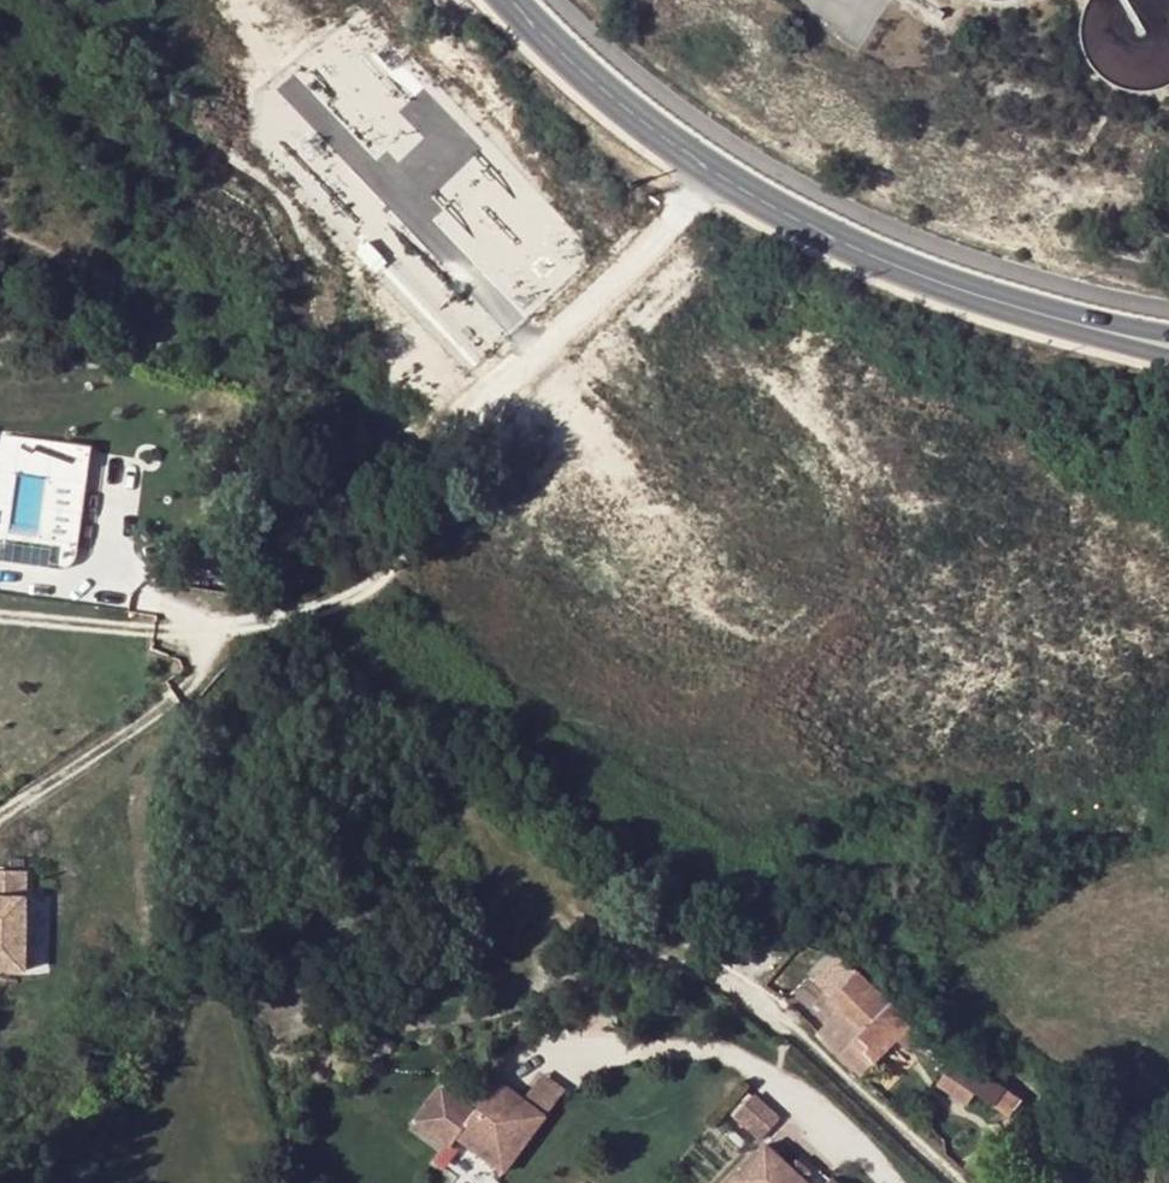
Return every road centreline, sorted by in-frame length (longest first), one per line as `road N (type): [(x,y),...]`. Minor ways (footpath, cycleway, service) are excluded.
road 1 (secondary): [(522,0),(610,90),(747,190),(925,280),(1168,352)]

